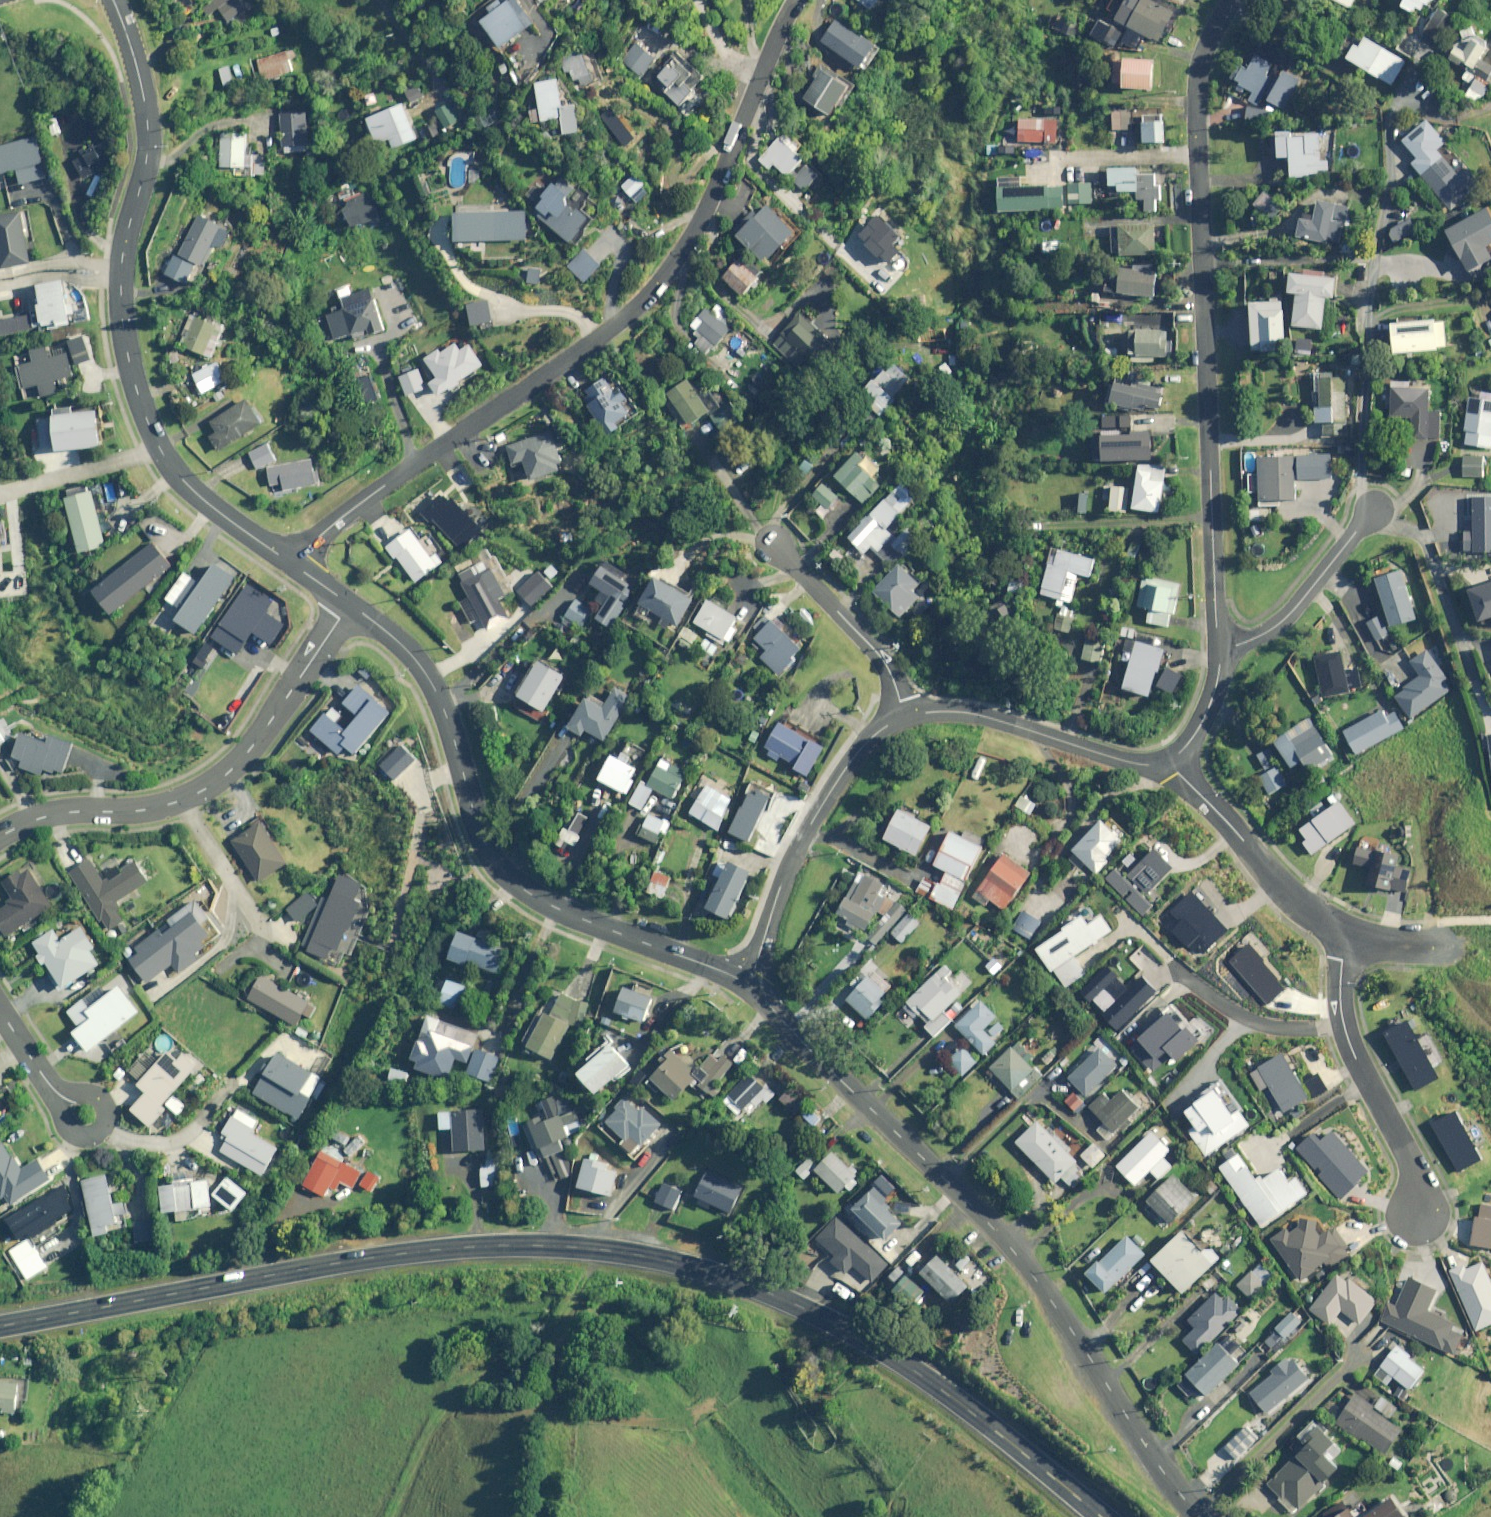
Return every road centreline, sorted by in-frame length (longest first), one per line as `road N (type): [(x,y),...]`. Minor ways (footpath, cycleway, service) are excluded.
road 1 (secondary): [(0,1325),(441,1248),(575,1246),(642,1255),(773,1293),(861,1337),(949,1393),(1101,1516)]
road 2 (residential): [(295,565),(329,526),(610,329),(668,274),(712,199),(796,0)]
road 3 (residential): [(749,984),(1015,1252),(1202,1516)]
road 4 (residential): [(1231,0),(1203,61),(1196,127),(1218,646)]
road 5 (residential): [(114,0),(149,109),(149,155),(121,292),(137,388),(176,472),(295,565)]
road 6 (residential): [(349,603),(389,632),(430,679),(485,843),(501,868),(555,907),(749,984)]
road 7 (residential): [(349,603),(250,749),(208,787),(142,809),(44,815),(0,836)]
road 8 (residential): [(906,716),(869,738),(805,833),(749,984)]
road 9 (residential): [(1420,1208),(1409,1159),(1343,1023),(1345,934)]
road 10 (residential): [(1169,761),(1121,759),(958,711),(906,716)]
road 11 (residential): [(1345,934),(1283,892),(1169,761)]
road 12 (residential): [(773,545),(883,659),(906,716)]
road 13 (residential): [(1374,509),(1274,627),(1218,646)]
road 14 (residential): [(0,1011),(42,1074),(86,1114)]
road 15 (residential): [(1218,646),(1210,699),(1169,761)]

